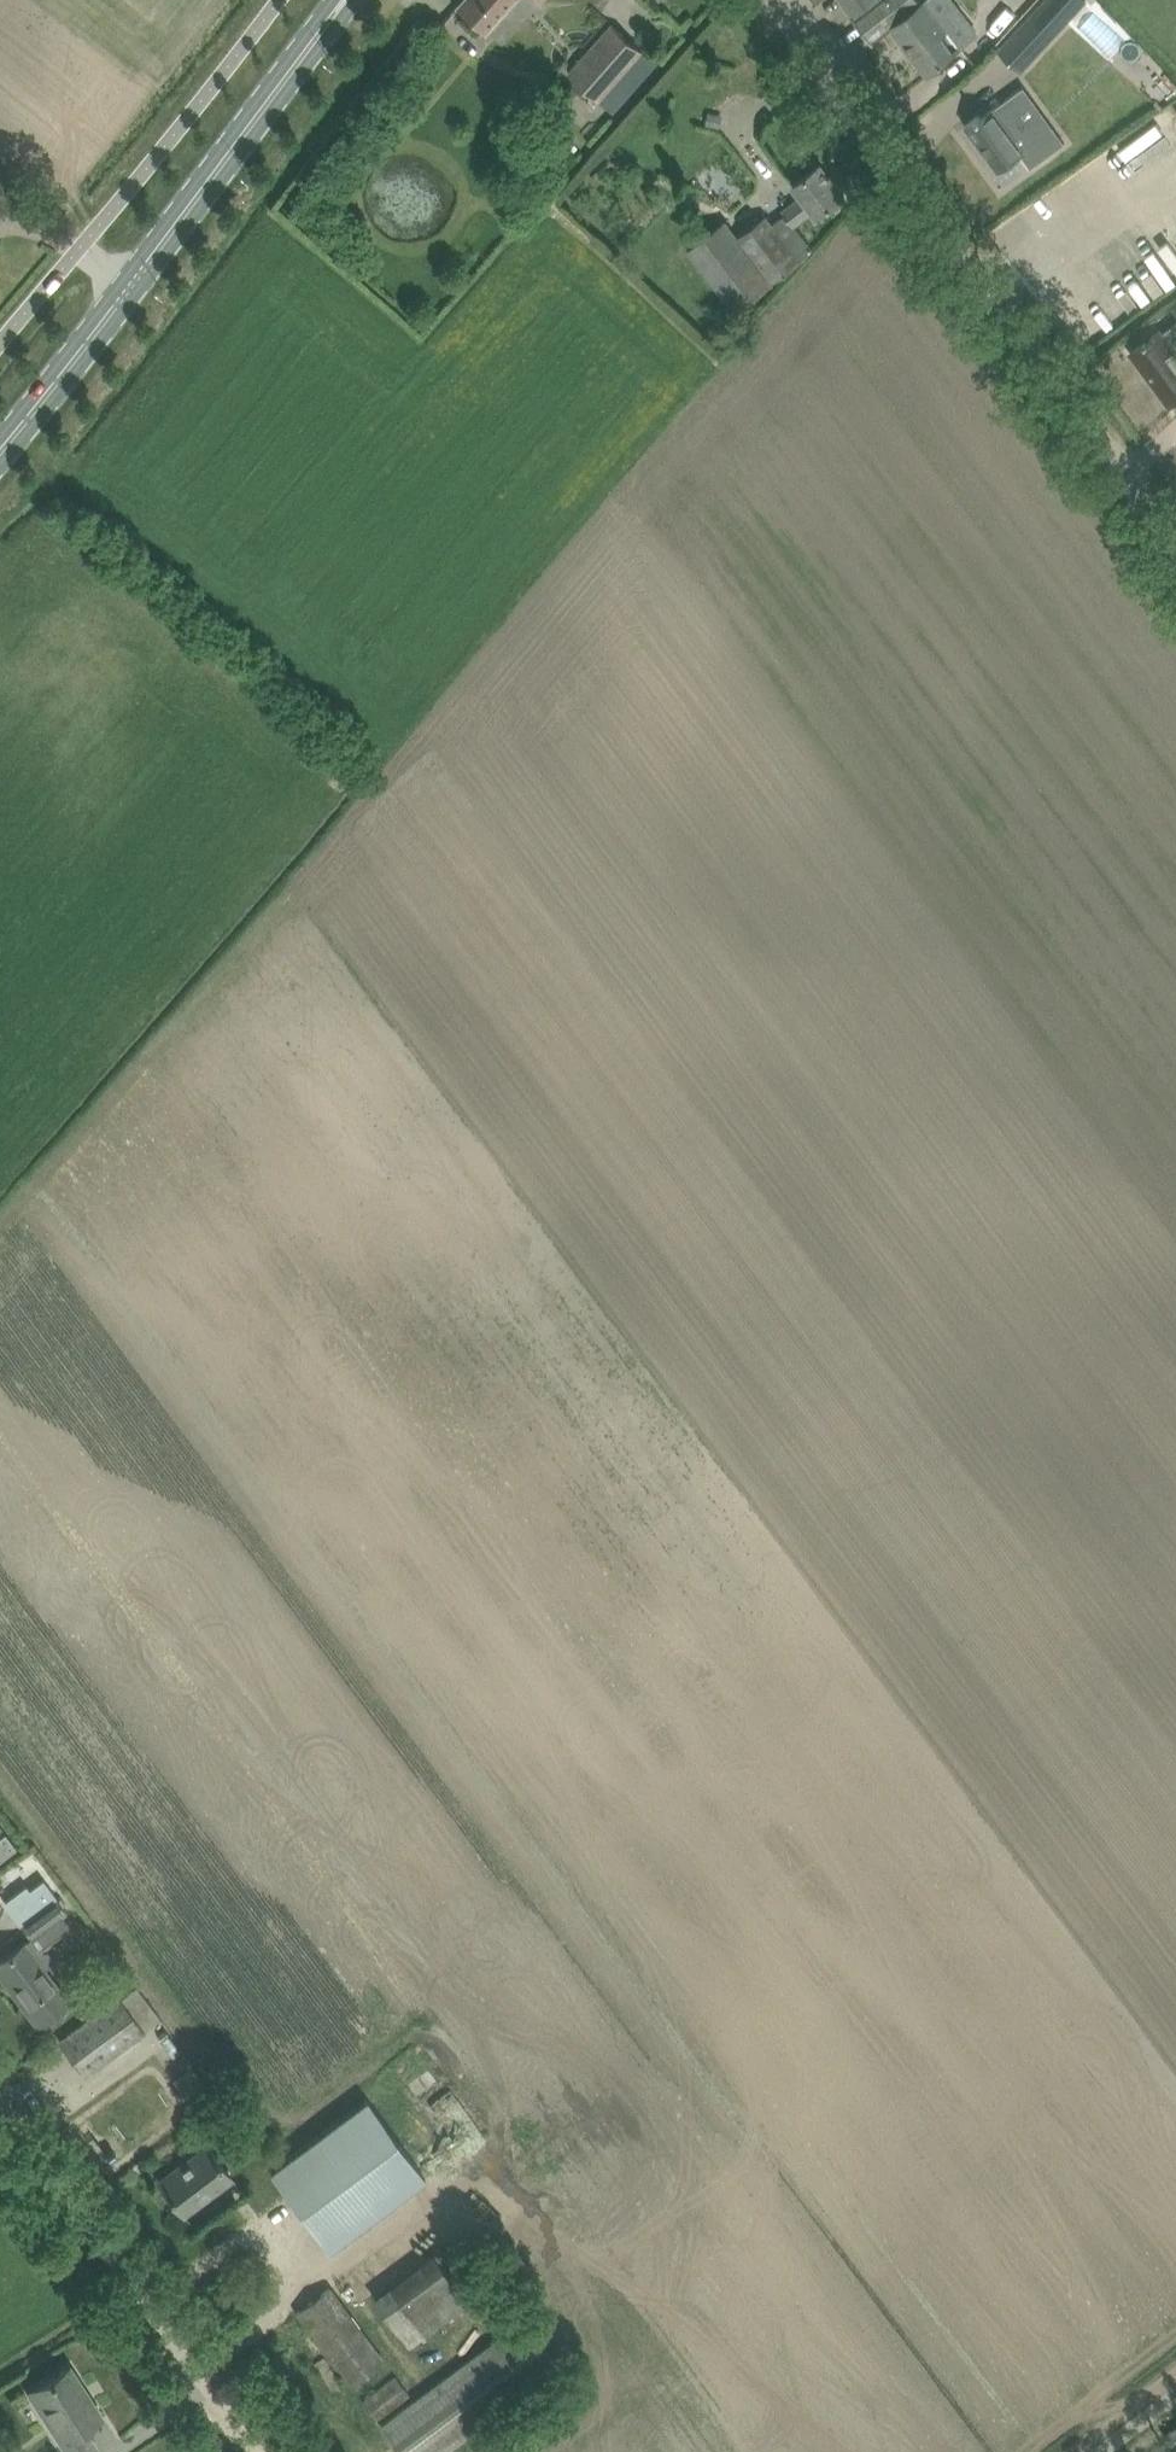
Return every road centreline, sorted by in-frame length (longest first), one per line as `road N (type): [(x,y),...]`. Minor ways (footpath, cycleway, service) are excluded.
road 1 (unclassified): [(1175,525),(775,0)]
road 2 (primary): [(0,451),(306,53)]
road 3 (unclassified): [(220,2403),(0,2108)]
road 4 (track): [(1066,2451),(1175,2367)]

